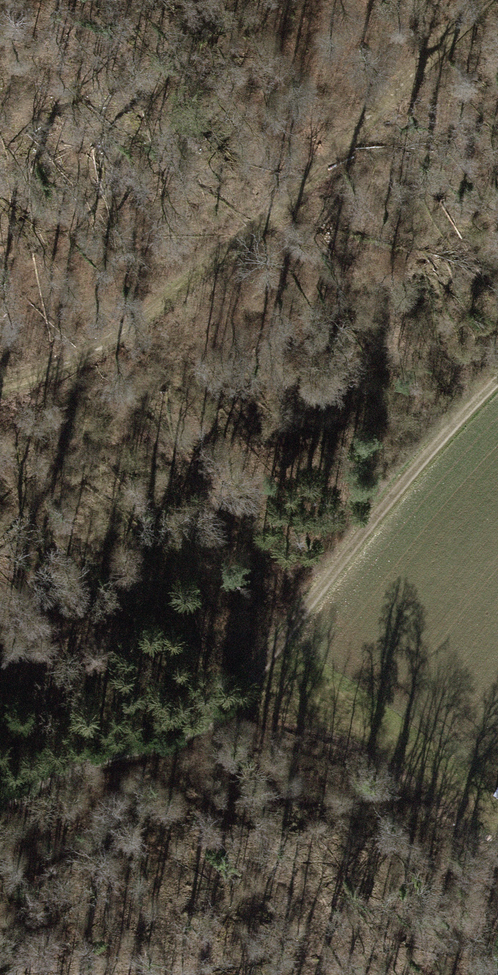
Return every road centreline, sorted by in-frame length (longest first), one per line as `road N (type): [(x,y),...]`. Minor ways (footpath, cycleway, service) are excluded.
road 1 (track): [(0,803),(77,765),(196,735),(386,498),(497,380)]
road 2 (track): [(0,384),(157,305),(310,178),(487,0)]
road 3 (track): [(196,735),(296,741),(396,785),(451,831),(479,905),(467,953),(447,974)]

